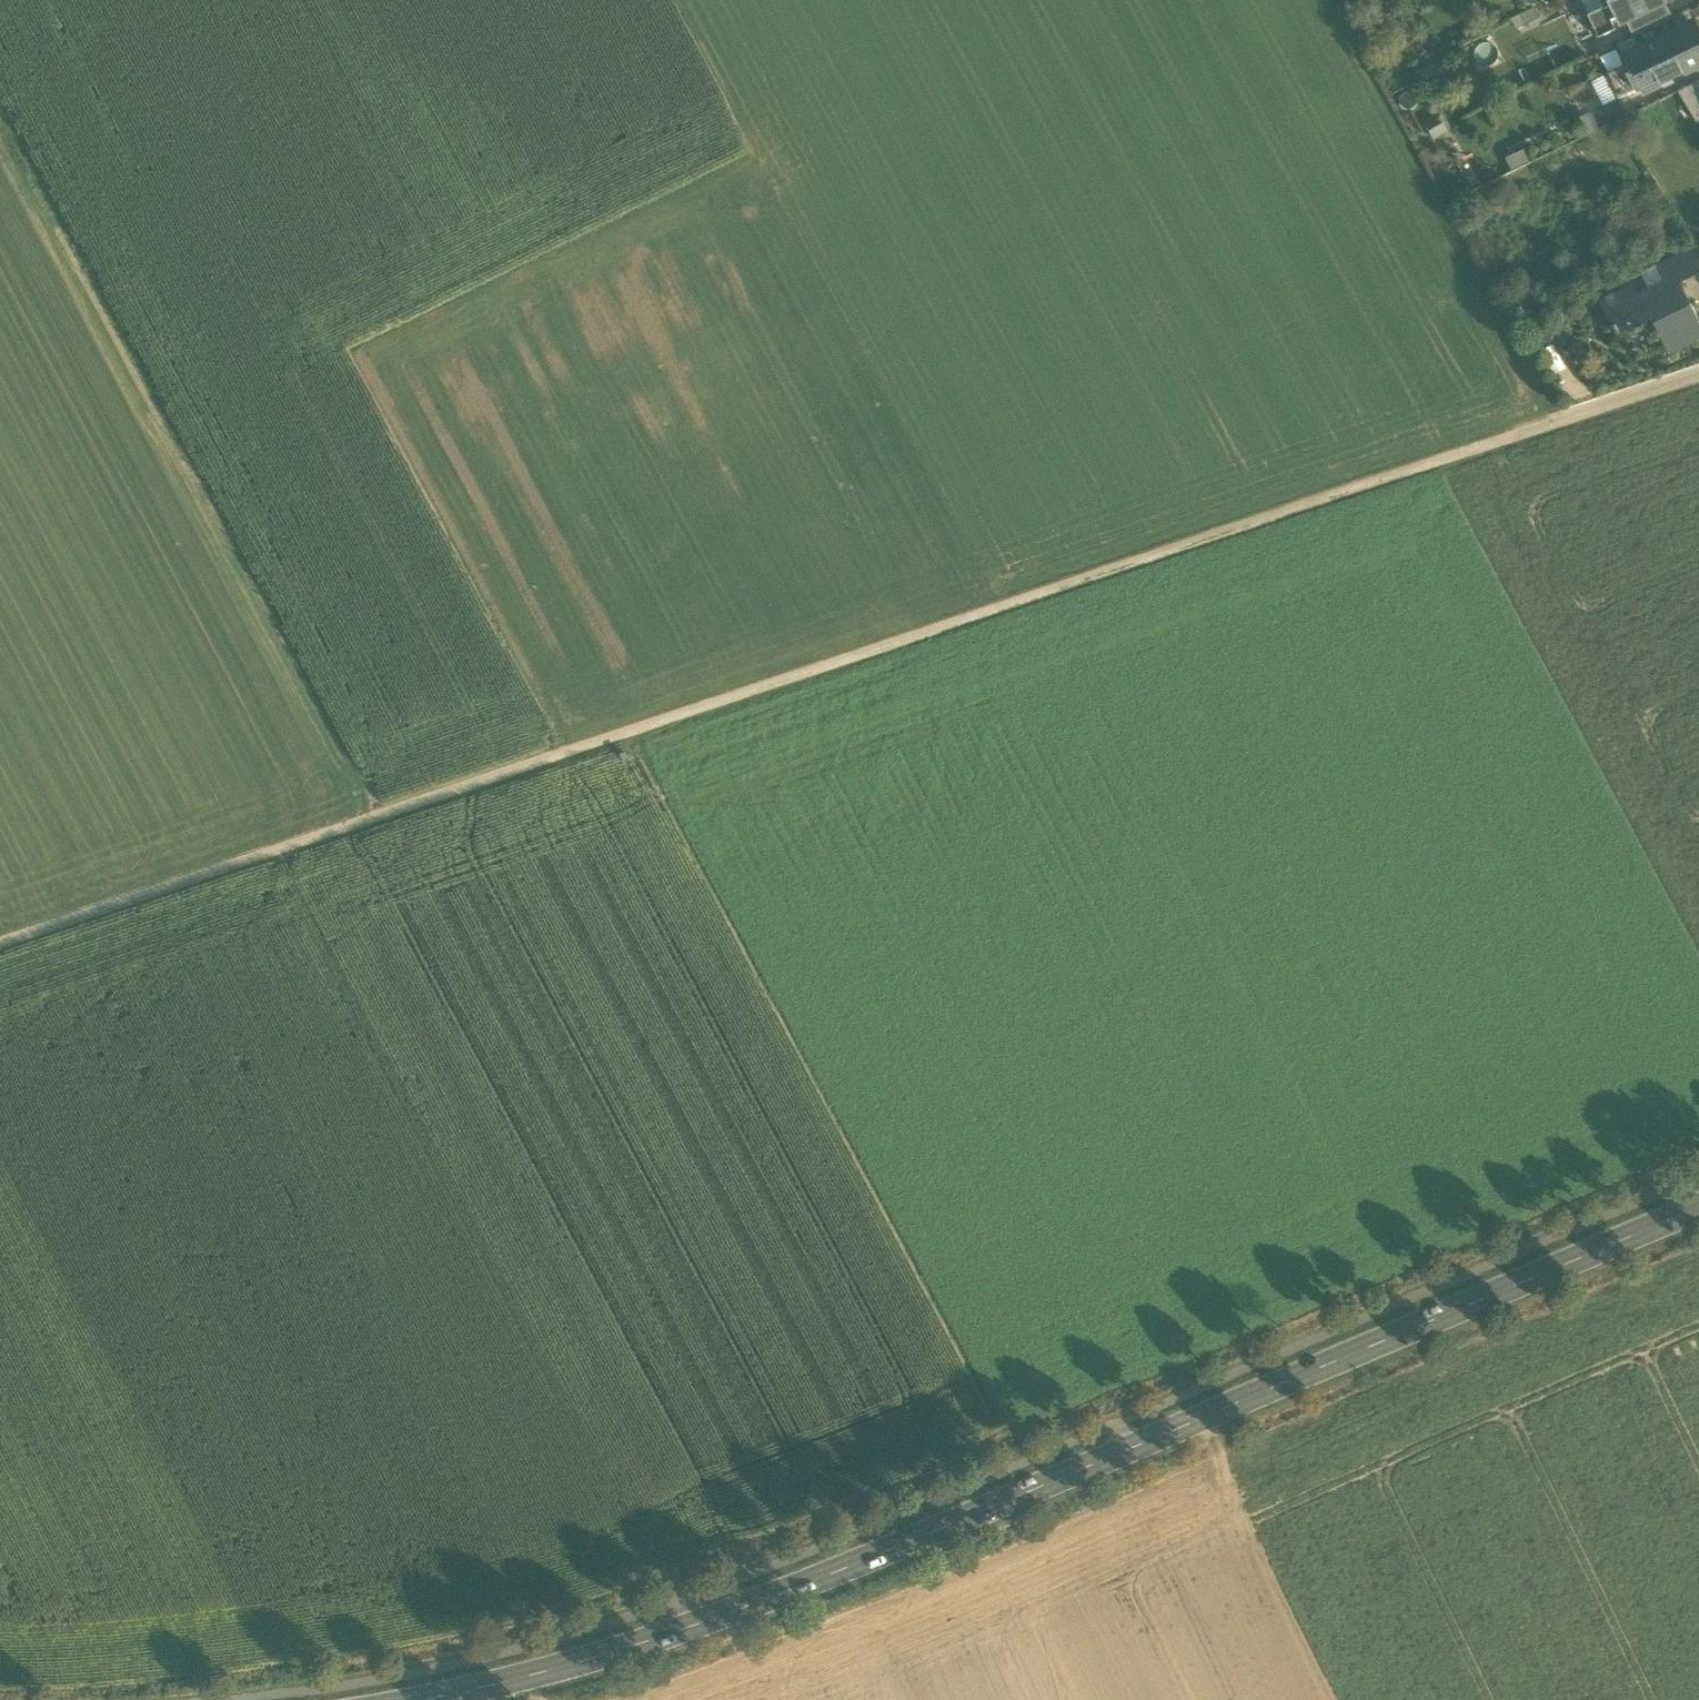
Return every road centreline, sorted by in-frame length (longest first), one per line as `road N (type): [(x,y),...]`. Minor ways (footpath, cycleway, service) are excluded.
road 1 (track): [(1698,373),(0,943)]
road 2 (secondary): [(1698,1208),(881,1553),(685,1628),(417,1699)]

